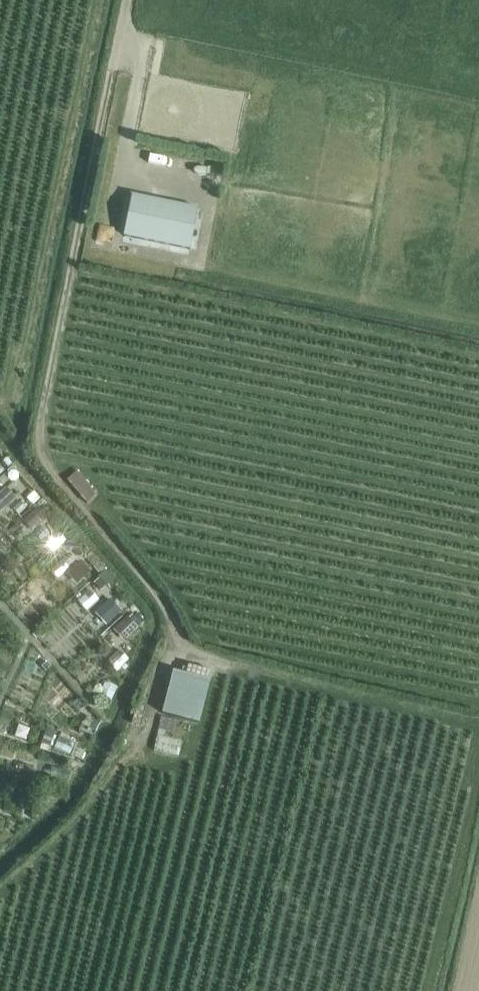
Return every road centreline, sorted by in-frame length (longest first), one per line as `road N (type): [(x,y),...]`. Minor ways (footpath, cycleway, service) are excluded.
road 1 (track): [(112,71),(40,441),(51,470),(147,580),(176,632),(144,737),(128,758)]
road 2 (track): [(478,359),(71,273)]
road 3 (track): [(176,647),(478,728)]
road 4 (track): [(430,990),(478,781)]
road 5 (track): [(128,758),(67,831),(0,892)]

